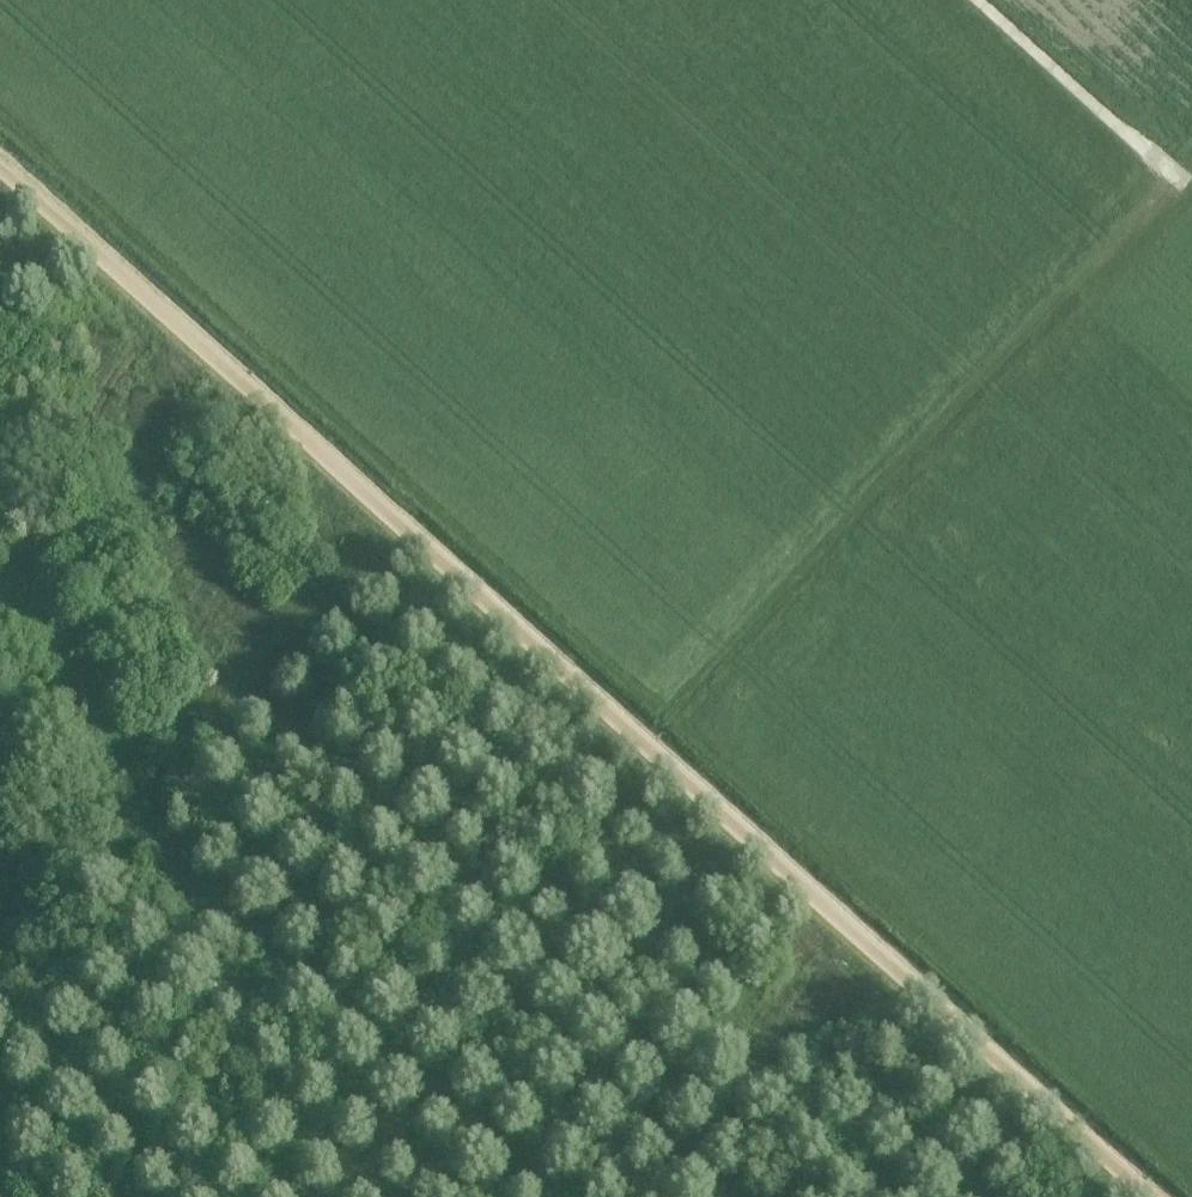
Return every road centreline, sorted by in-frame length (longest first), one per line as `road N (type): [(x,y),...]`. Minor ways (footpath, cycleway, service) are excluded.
road 1 (track): [(1146,1196),(0,171)]
road 2 (track): [(979,0),(1186,182)]

